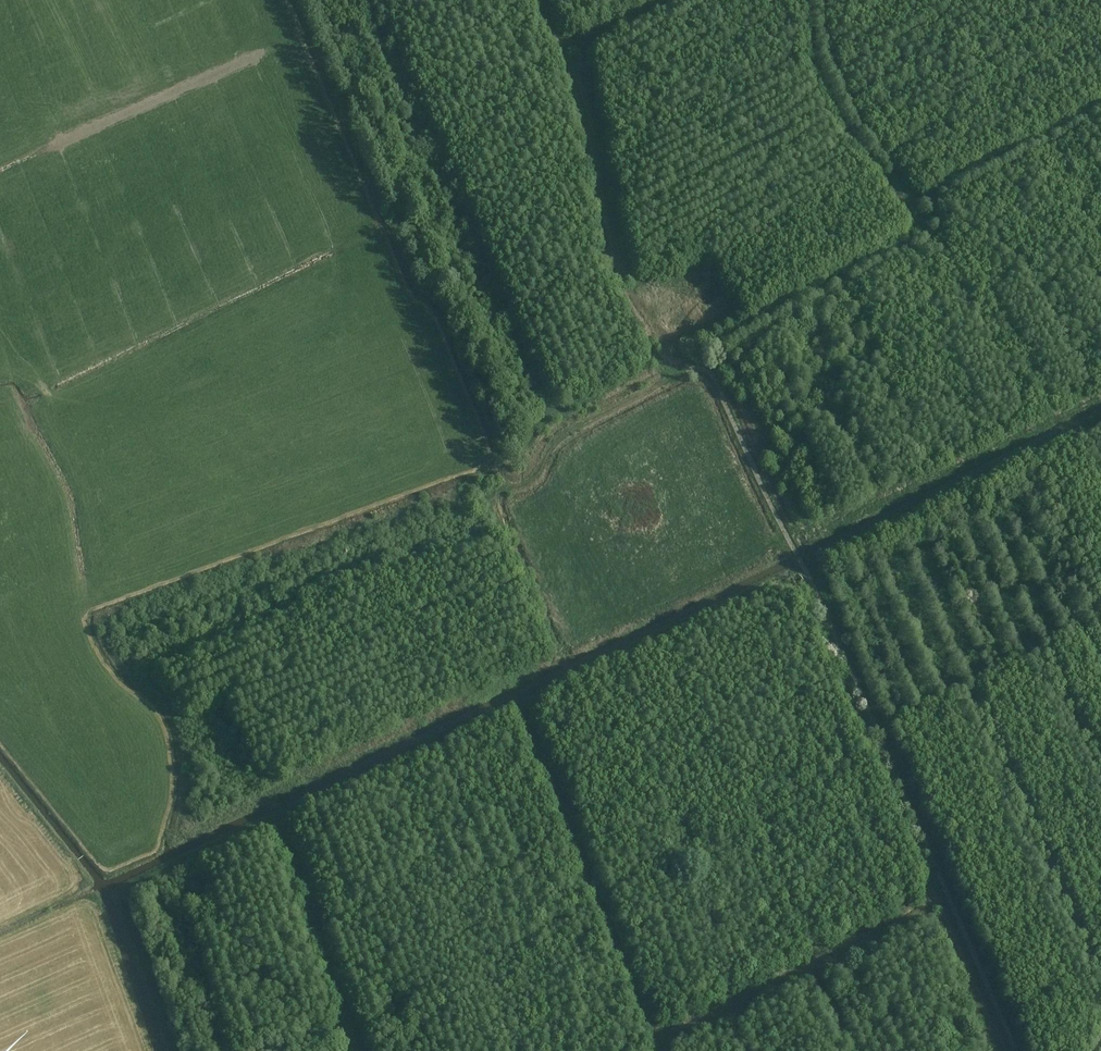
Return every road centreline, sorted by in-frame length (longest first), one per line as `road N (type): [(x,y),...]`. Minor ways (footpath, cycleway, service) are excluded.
road 1 (track): [(717,370),(1016,1050)]

